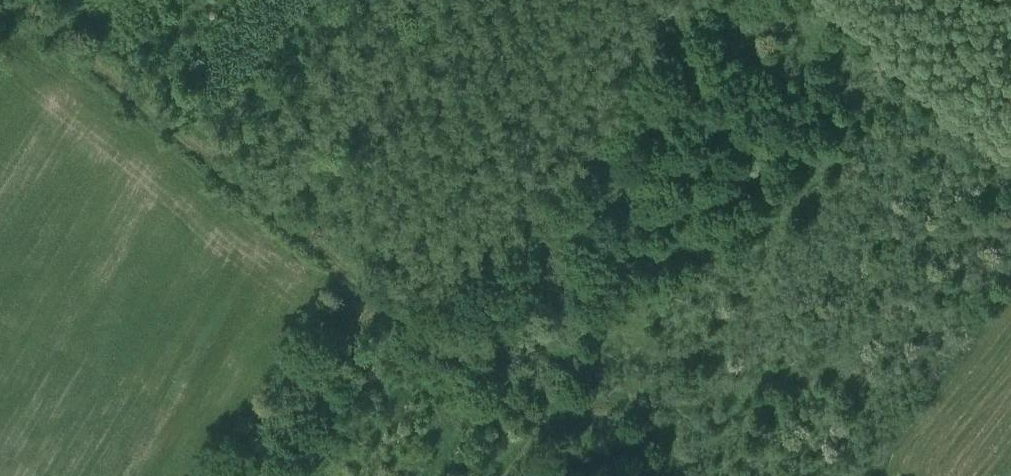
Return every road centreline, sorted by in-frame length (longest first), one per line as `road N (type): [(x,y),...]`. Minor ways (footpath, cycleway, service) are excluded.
road 1 (track): [(682,0),(465,285),(403,315),(18,0)]
road 2 (track): [(593,475),(403,315)]

